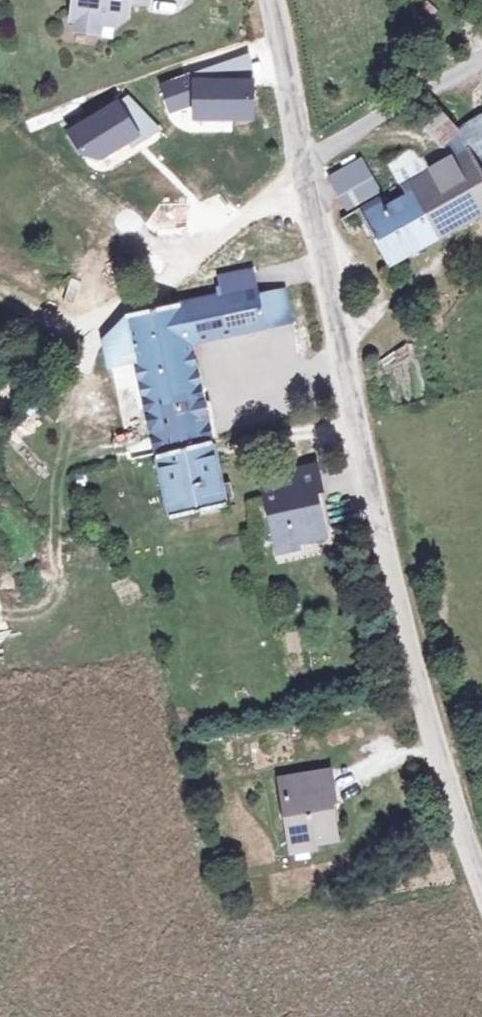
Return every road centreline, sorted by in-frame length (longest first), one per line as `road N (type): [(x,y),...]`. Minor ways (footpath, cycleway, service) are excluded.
road 1 (unclassified): [(481,882),(430,725),(366,475),(302,165)]
road 2 (track): [(0,392),(302,165)]
road 3 (residential): [(302,165),(481,61)]
road 4 (unclassified): [(302,165),(268,0)]
road 5 (track): [(55,499),(44,575),(0,586)]

